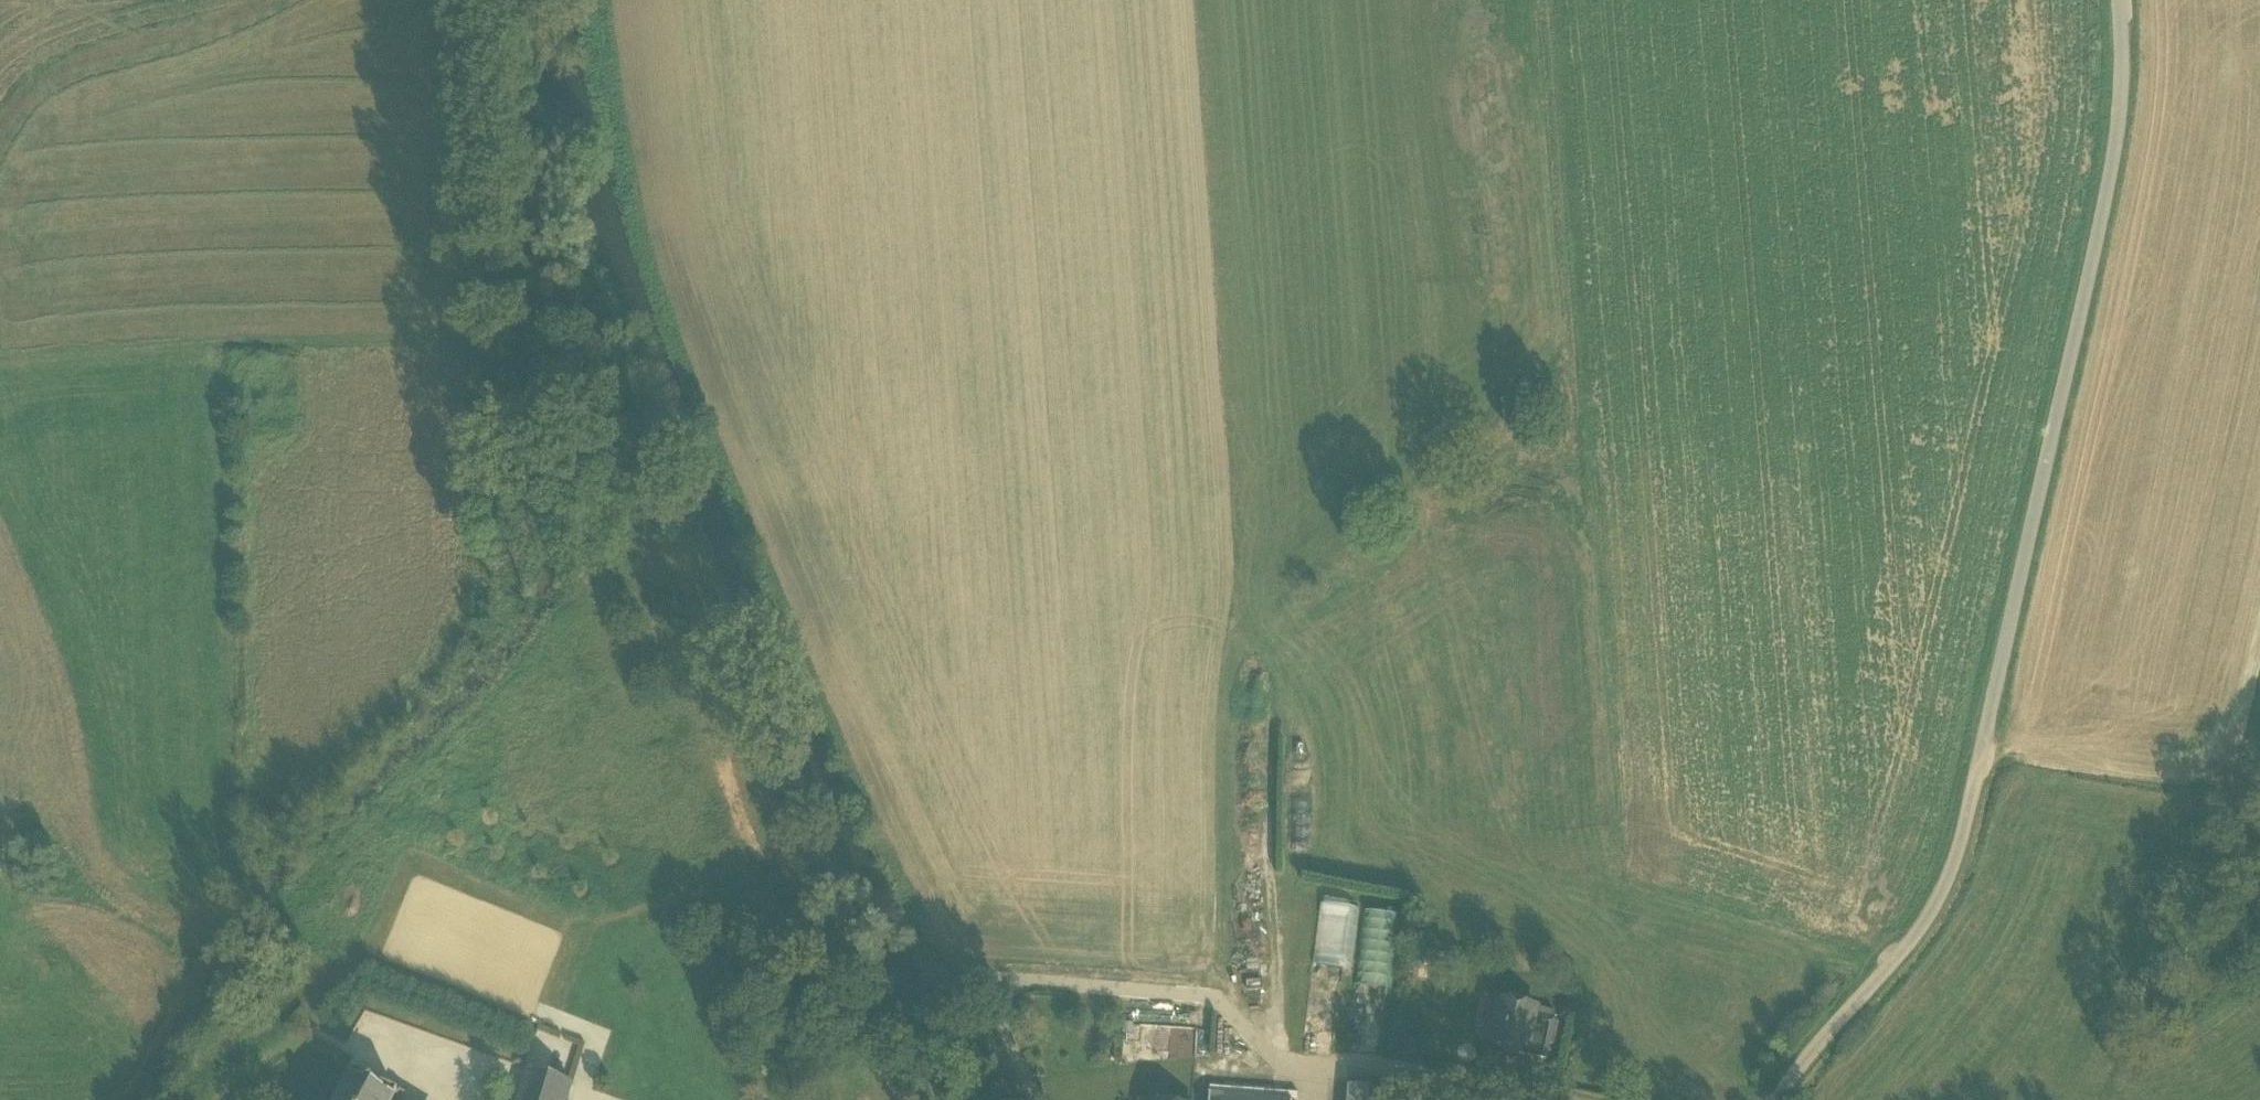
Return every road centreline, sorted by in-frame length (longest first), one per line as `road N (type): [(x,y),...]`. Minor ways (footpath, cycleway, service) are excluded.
road 1 (unclassified): [(2118,0),(2111,174),(1961,840),(1931,913),(1776,1099)]
road 2 (track): [(0,362),(393,336)]

